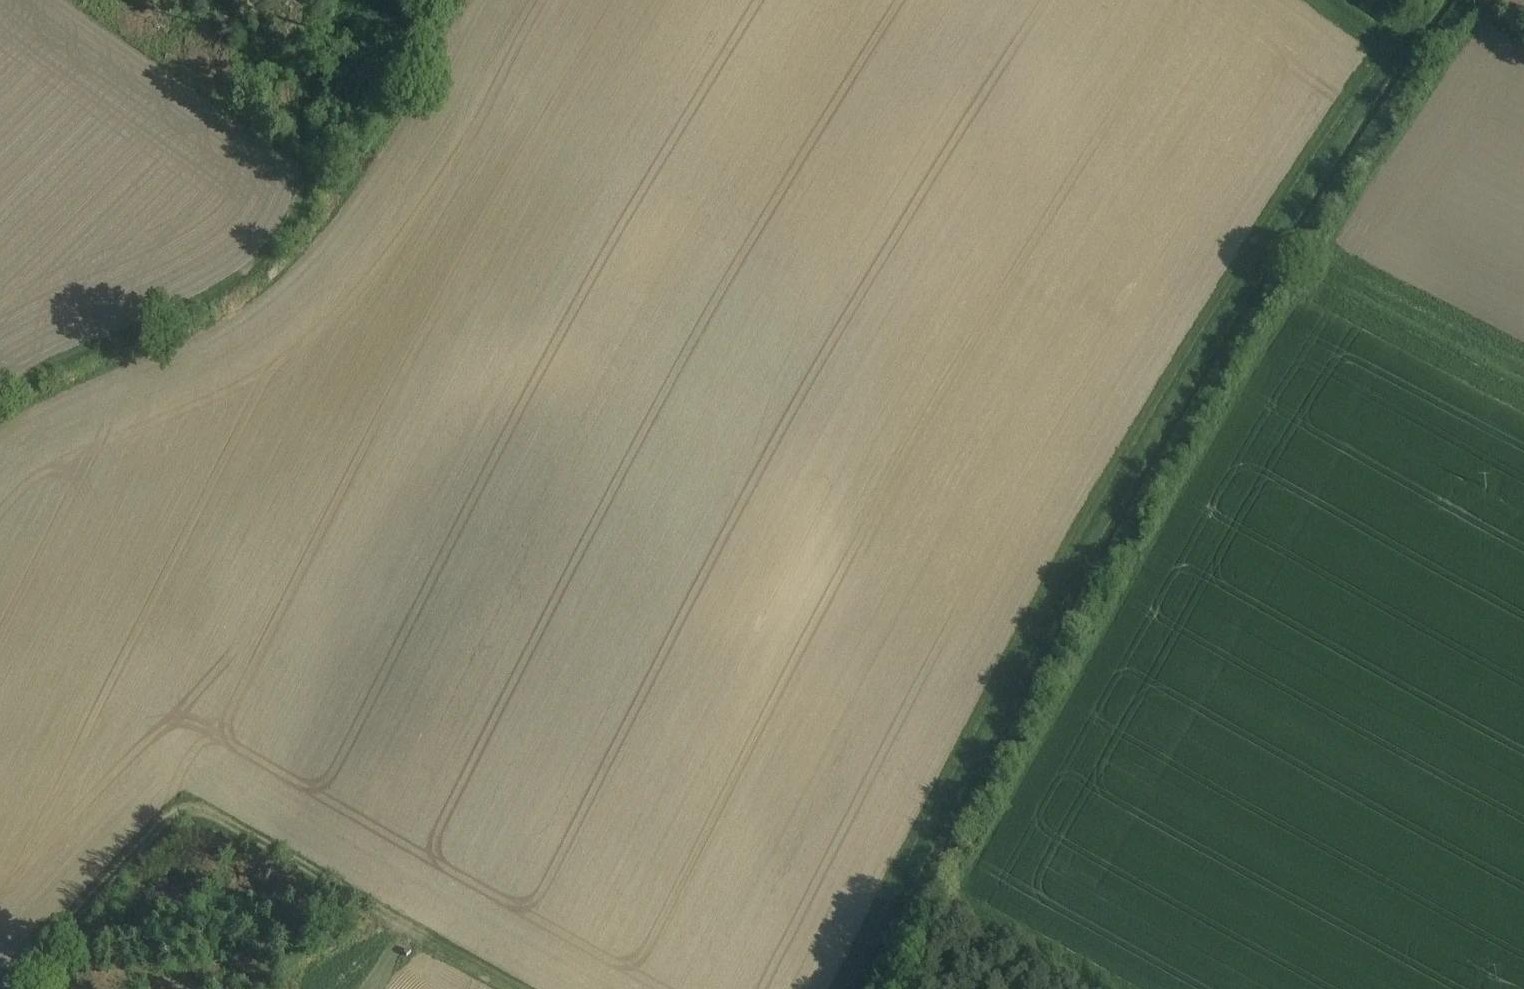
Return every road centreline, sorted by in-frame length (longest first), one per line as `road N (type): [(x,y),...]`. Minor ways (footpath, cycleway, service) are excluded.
road 1 (track): [(560,988),(216,800),(188,793),(168,799),(0,972)]
road 2 (track): [(0,406),(258,281),(318,204),(302,160),(317,81),(359,0)]

